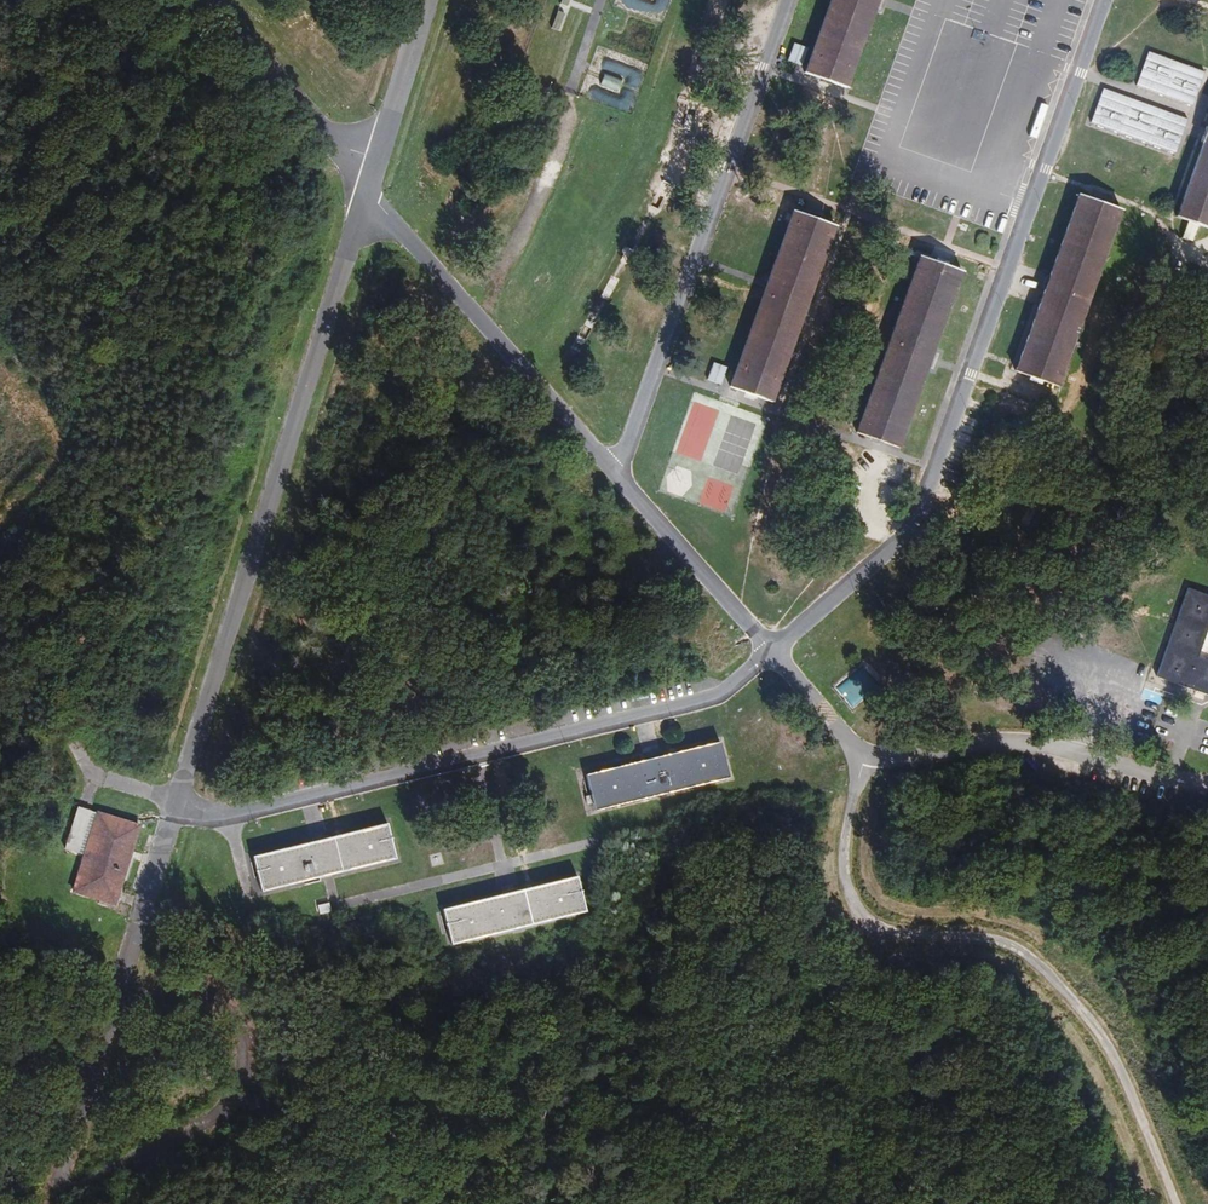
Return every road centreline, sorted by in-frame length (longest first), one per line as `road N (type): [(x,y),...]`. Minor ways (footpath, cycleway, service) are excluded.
road 1 (unclassified): [(772,653),(875,756),(849,828),(849,882),(863,917),(915,941),(982,937),(1018,951),(1058,985),(1122,1072),(1179,1203)]
road 2 (unclassified): [(772,653),(910,530),(1104,0)]
road 3 (unclassified): [(178,800),(367,190)]
road 4 (unclassified): [(772,653),(367,190)]
road 5 (unclassified): [(220,816),(686,705),(723,693),(772,653)]
road 6 (unclassified): [(54,1195),(215,1118),(237,1102),(247,1076),(243,1026),(195,981),(154,982),(115,1009)]
road 7 (unclassified): [(367,190),(209,0)]
road 8 (unclassified): [(115,1009),(178,800)]
road 9 (unclassified): [(367,190),(428,0)]
road 10 (unclassified): [(54,1195),(115,1009)]

